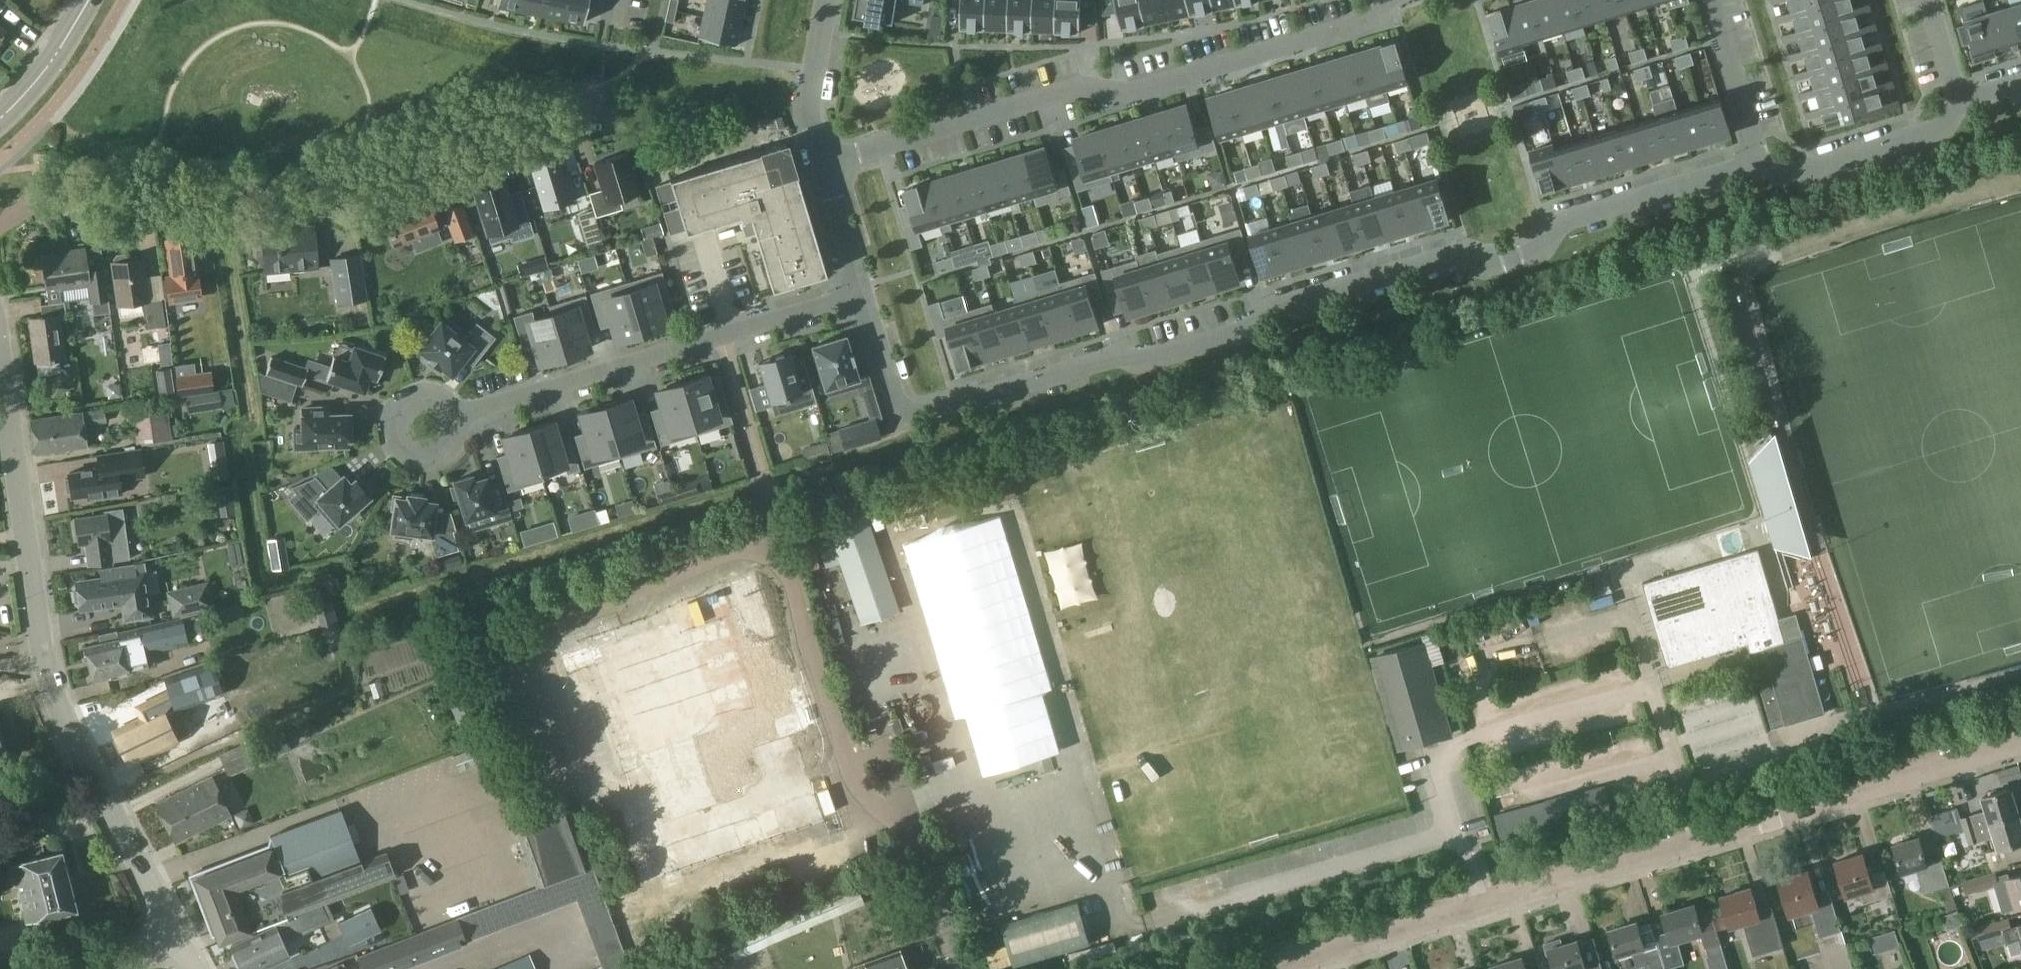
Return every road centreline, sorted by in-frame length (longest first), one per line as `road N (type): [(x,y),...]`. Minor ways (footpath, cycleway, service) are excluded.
road 1 (residential): [(863,294),(900,419),(1115,357),(1148,361),(1248,331),(1267,311),(1453,256),(1498,266),(1548,251),(1558,224),(1757,165)]
road 2 (residential): [(2020,741),(1246,968)]
road 3 (residential): [(185,945),(55,702),(0,346)]
road 4 (residential): [(0,223),(43,202),(336,185),(598,90)]
road 5 (residential): [(822,165),(1083,89),(1137,96),(1372,21),(1385,0)]
road 6 (residential): [(426,427),(863,294)]
road 7 (residential): [(1757,165),(1786,172),(1942,125),(1964,95)]
road 8 (residential): [(1708,0),(1757,165)]
road 9 (residential): [(828,0),(809,112),(822,165)]
road 10 (tertiary): [(0,119),(67,44),(92,0)]
road 11 (residential): [(822,165),(863,294)]

